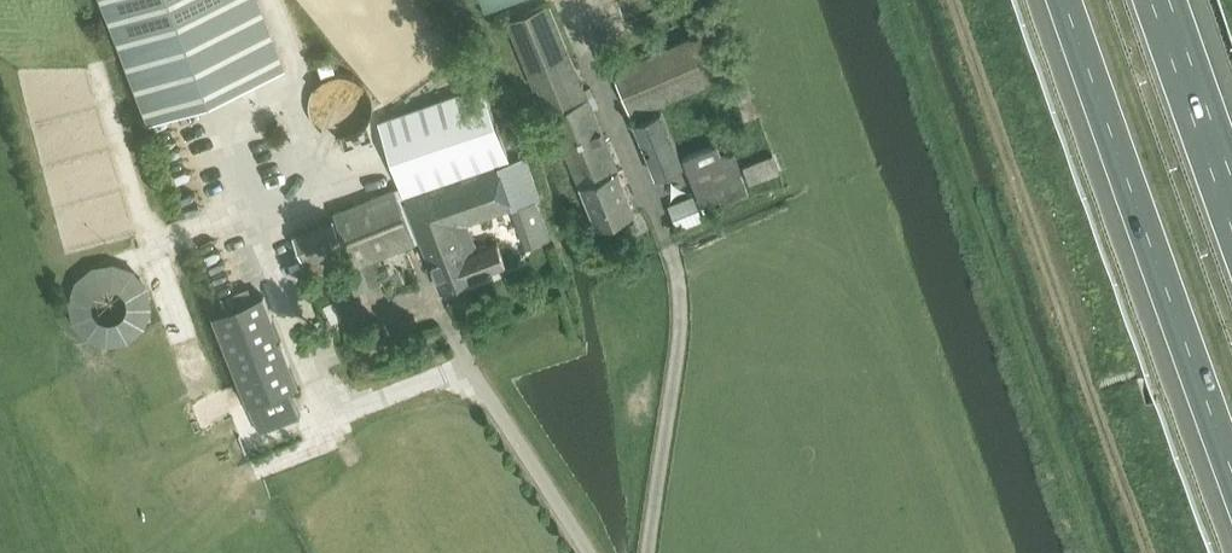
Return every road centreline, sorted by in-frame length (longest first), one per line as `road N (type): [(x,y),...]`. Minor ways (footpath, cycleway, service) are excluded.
road 1 (track): [(952,0),(1150,552)]
road 2 (motorway): [(1066,0),(1231,469)]
road 3 (motorway): [(1231,202),(1161,0)]

